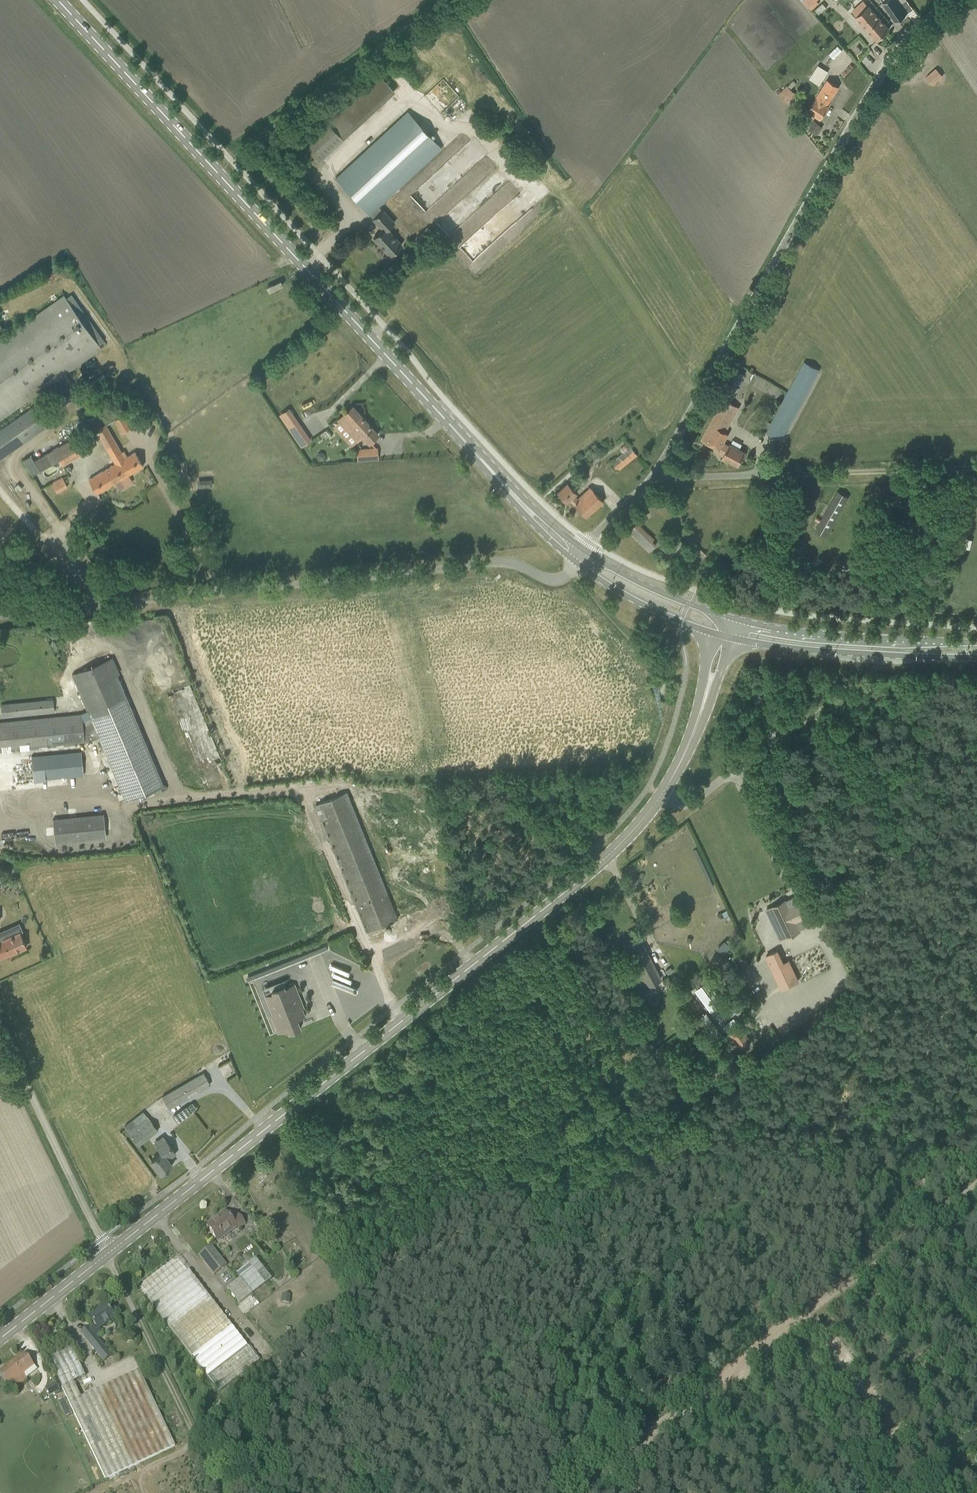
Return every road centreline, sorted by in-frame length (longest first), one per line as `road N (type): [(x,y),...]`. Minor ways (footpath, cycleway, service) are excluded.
road 1 (secondary): [(106,1255),(623,841),(681,761),(708,691)]
road 2 (primary): [(528,508),(58,0)]
road 3 (unclassified): [(0,616),(497,564),(558,581),(577,564)]
road 4 (unclassified): [(657,475),(878,79),(952,0)]
road 5 (track): [(937,1210),(579,1492)]
road 6 (track): [(106,1255),(224,1492)]
road 7 (primary): [(976,643),(818,634),(730,617)]
road 8 (unclassified): [(106,1255),(0,1031)]
road 9 (primary): [(730,638),(976,658)]
road 10 (track): [(762,476),(976,469)]
road 11 (track): [(808,1309),(887,1417),(898,1492)]
road 12 (primary): [(730,617),(660,592),(586,552)]
road 13 (primary): [(577,564),(654,611),(716,634)]
road 14 (secondary): [(0,1339),(106,1255)]

